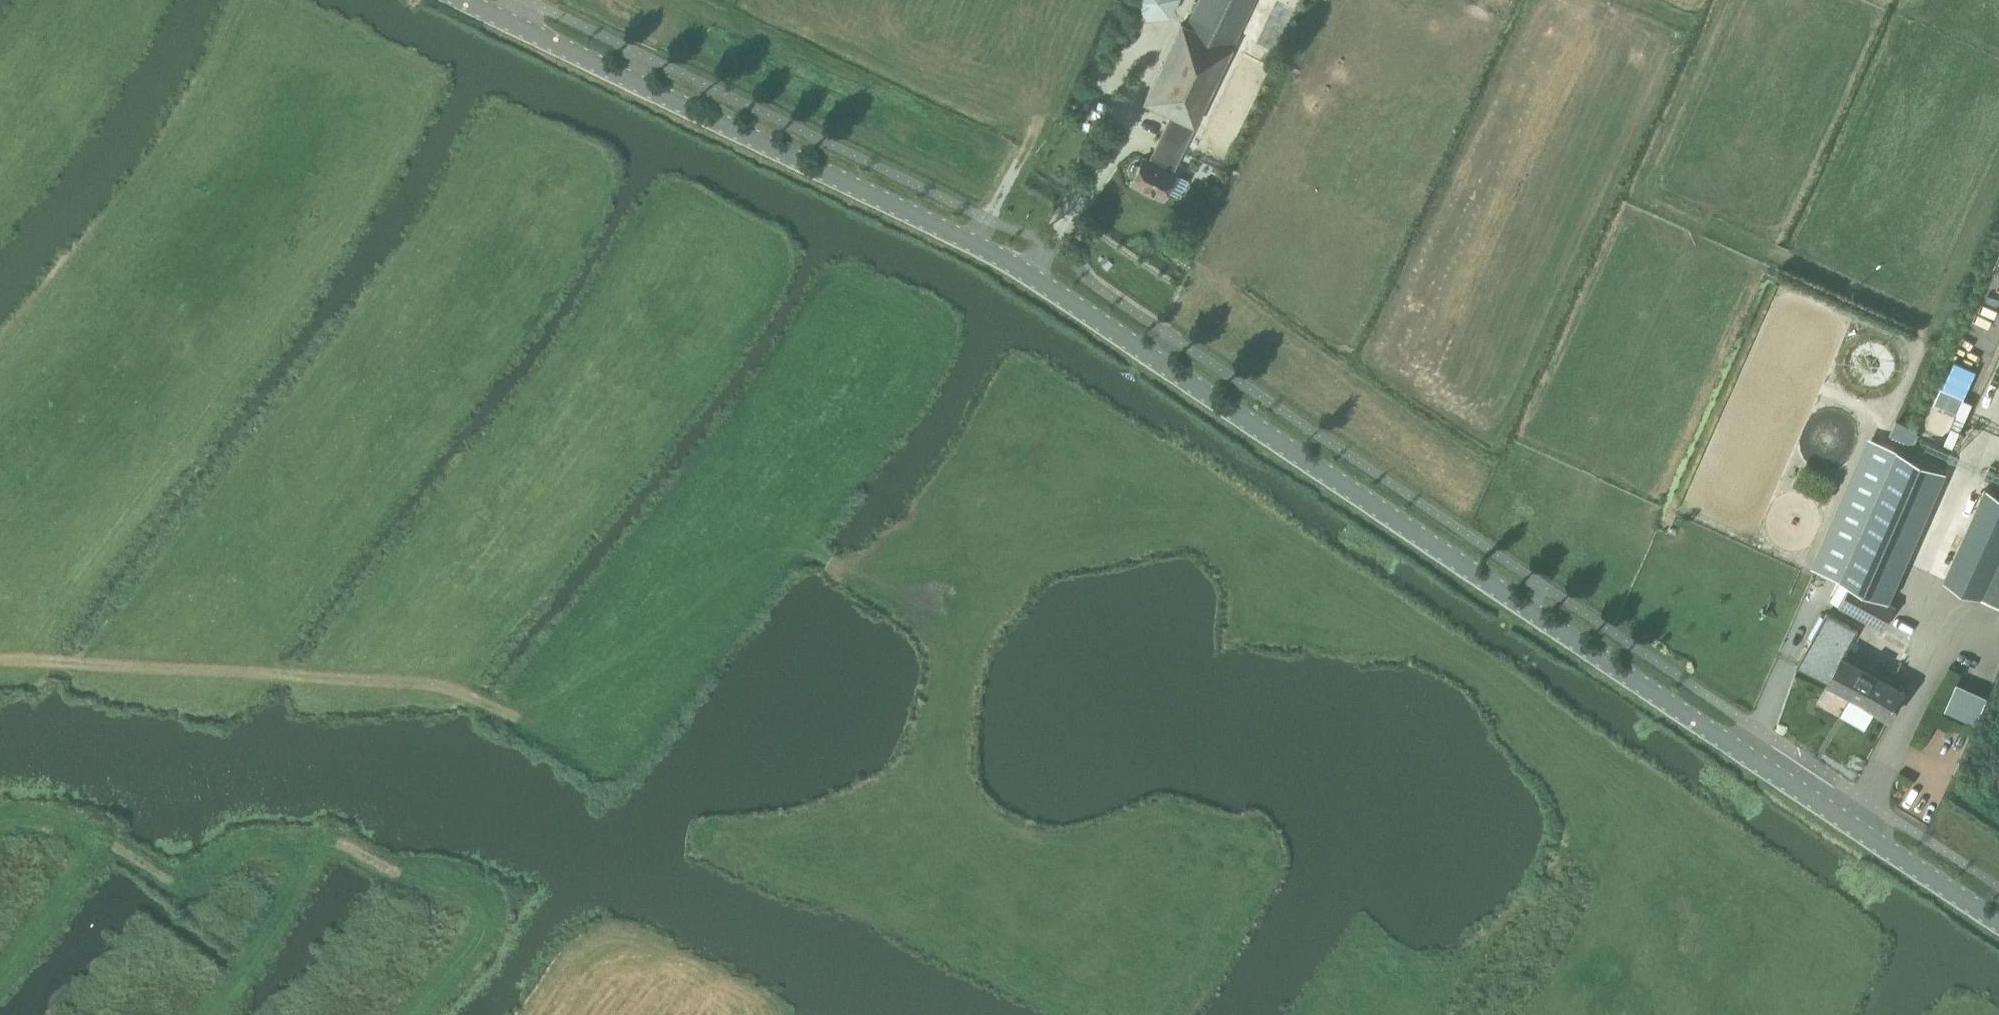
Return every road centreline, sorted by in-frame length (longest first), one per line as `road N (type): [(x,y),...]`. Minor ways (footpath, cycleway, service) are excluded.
road 1 (unclassified): [(1998,921),(1039,281),(491,0)]
road 2 (track): [(520,718),(447,683),(0,656)]

